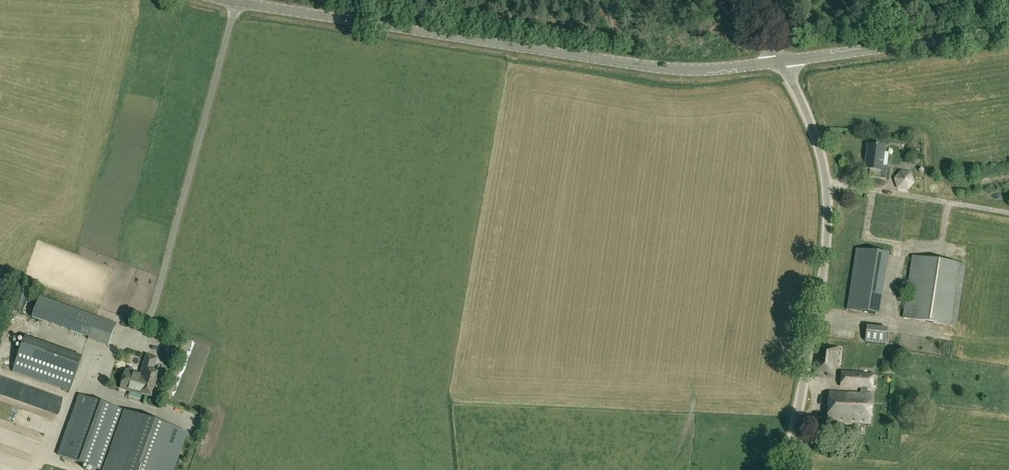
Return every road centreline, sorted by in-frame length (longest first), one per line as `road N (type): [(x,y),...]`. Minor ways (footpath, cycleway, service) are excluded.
road 1 (tertiary): [(780,61),(661,67),(225,0)]
road 2 (unclassified): [(788,469),(827,251),(820,150),(780,61)]
road 3 (tertiary): [(1008,31),(780,61)]

